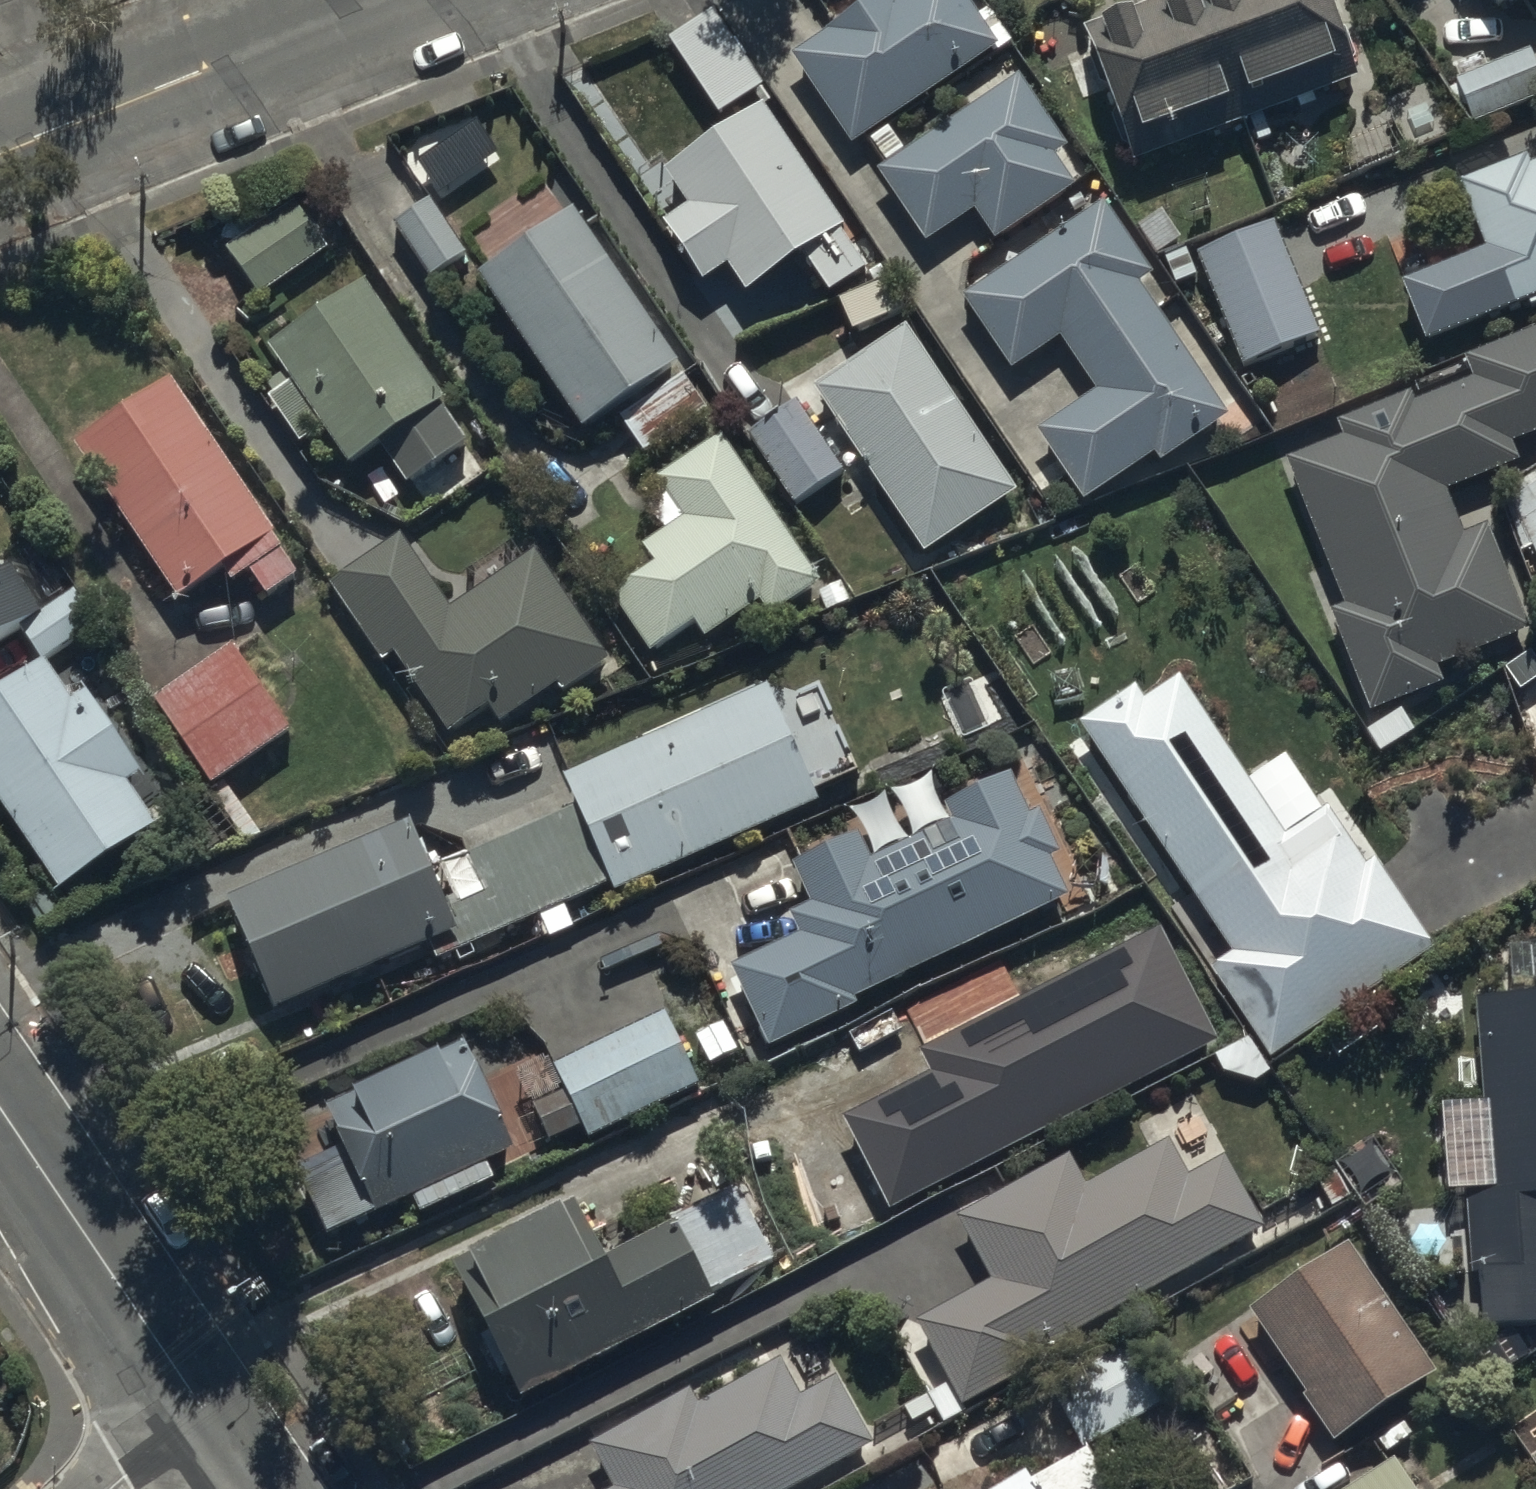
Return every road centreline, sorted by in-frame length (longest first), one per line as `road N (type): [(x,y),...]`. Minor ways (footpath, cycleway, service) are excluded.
road 1 (tertiary): [(0,1106),(230,1451)]
road 2 (tertiary): [(0,150),(372,0)]

